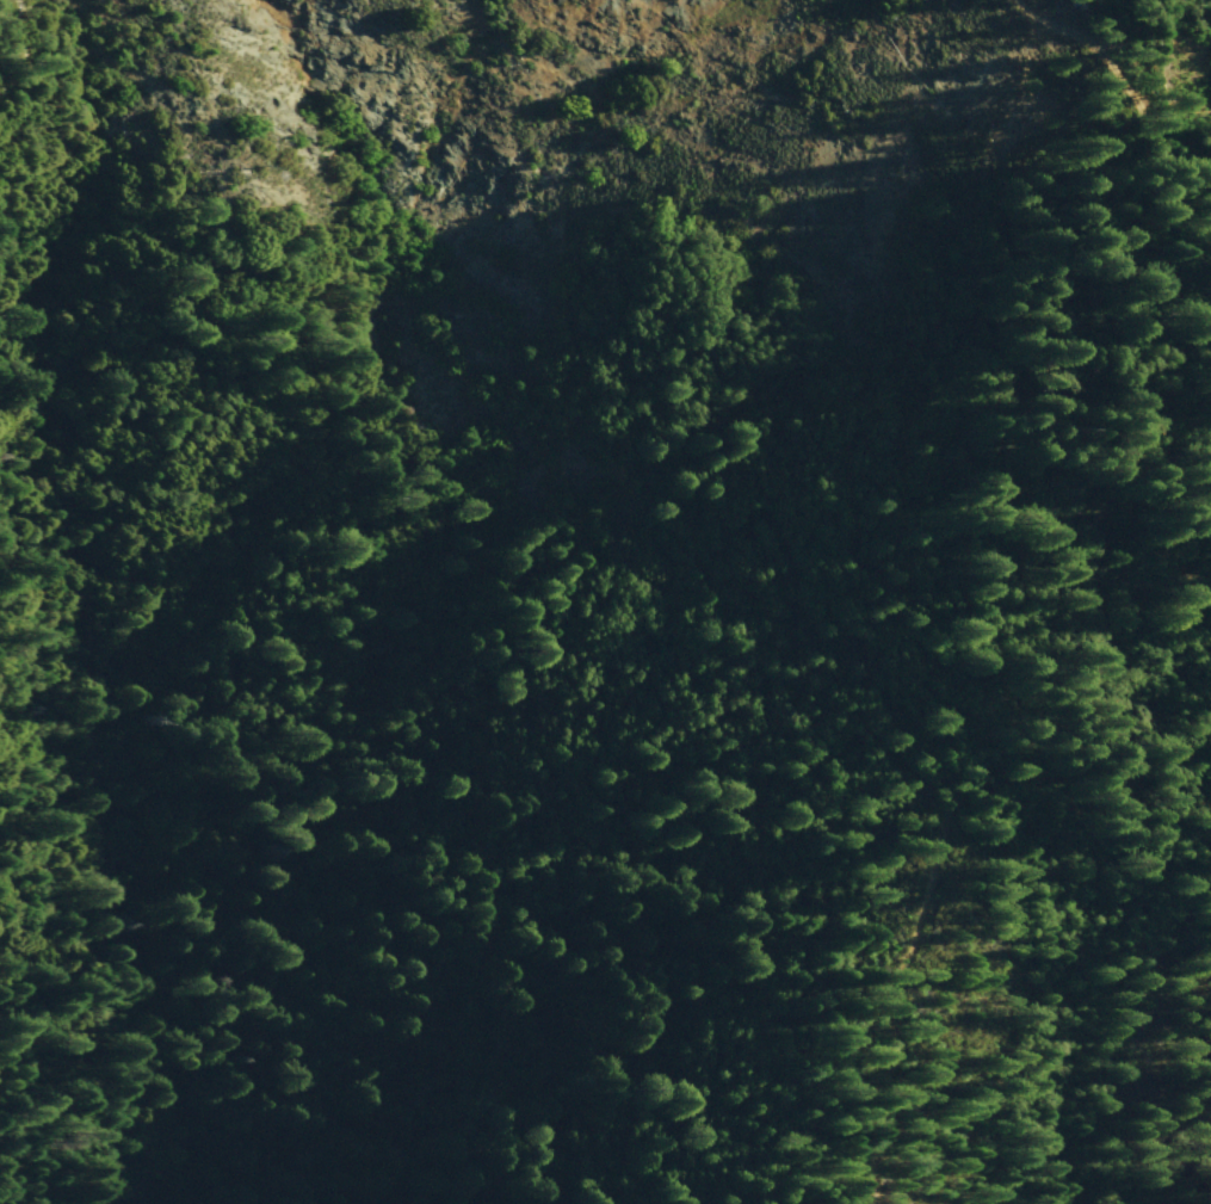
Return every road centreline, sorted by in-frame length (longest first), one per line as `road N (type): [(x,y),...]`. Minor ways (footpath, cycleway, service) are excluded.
road 1 (residential): [(1017,0),(1032,18),(1093,42),(1130,91),(1181,280),(1187,385),(1210,434)]

